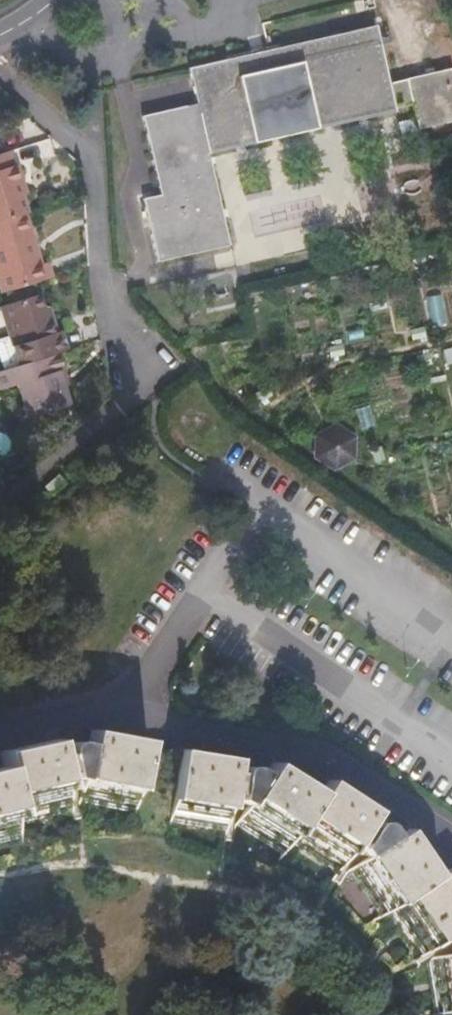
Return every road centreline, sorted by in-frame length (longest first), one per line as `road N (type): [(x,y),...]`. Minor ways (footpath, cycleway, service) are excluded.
road 1 (residential): [(0,66),(88,146),(104,283),(154,373)]

